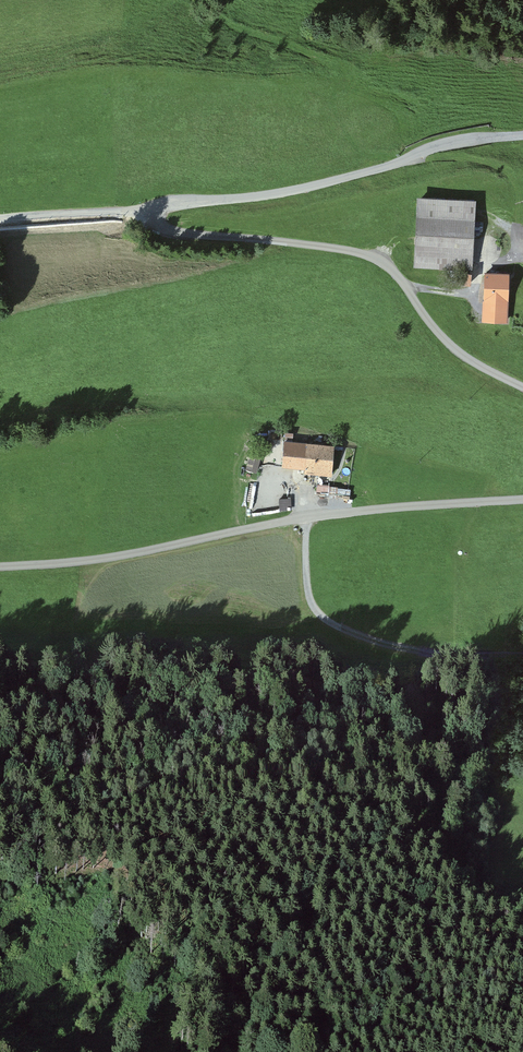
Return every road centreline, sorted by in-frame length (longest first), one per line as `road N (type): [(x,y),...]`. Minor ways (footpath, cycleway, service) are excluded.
road 1 (unclassified): [(522,500),(381,510),(151,549),(0,563)]
road 2 (unclassified): [(157,208),(165,228),(284,234),(374,259),(477,366),(522,388)]
road 3 (unclassified): [(522,135),(429,153),(295,194),(157,208)]
road 4 (track): [(306,520),(309,588),(318,611),(342,628),(405,648),(522,654)]
road 5 (unclassified): [(0,225),(157,208)]

